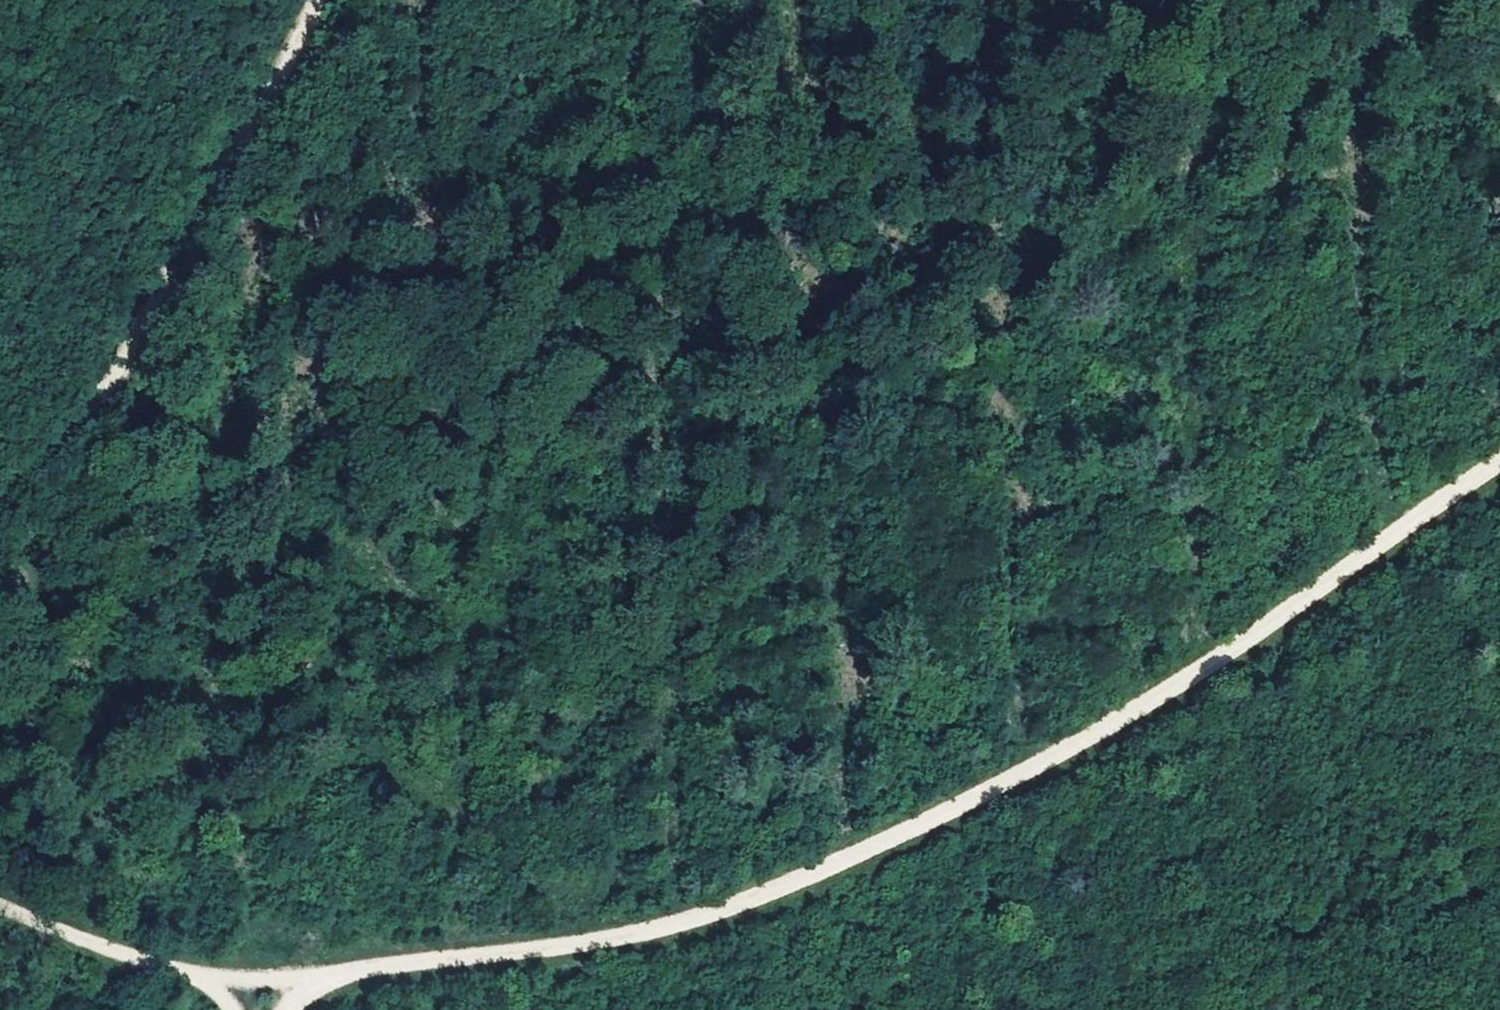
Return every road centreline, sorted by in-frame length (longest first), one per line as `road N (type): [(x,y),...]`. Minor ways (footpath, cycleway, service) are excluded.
road 1 (track): [(1499,468),(1150,703),(865,852),(724,911),(652,931),(326,976)]
road 2 (track): [(321,0),(78,443),(0,498)]
road 3 (track): [(170,965),(0,921)]
road 4 (track): [(170,965),(223,976),(326,976)]

